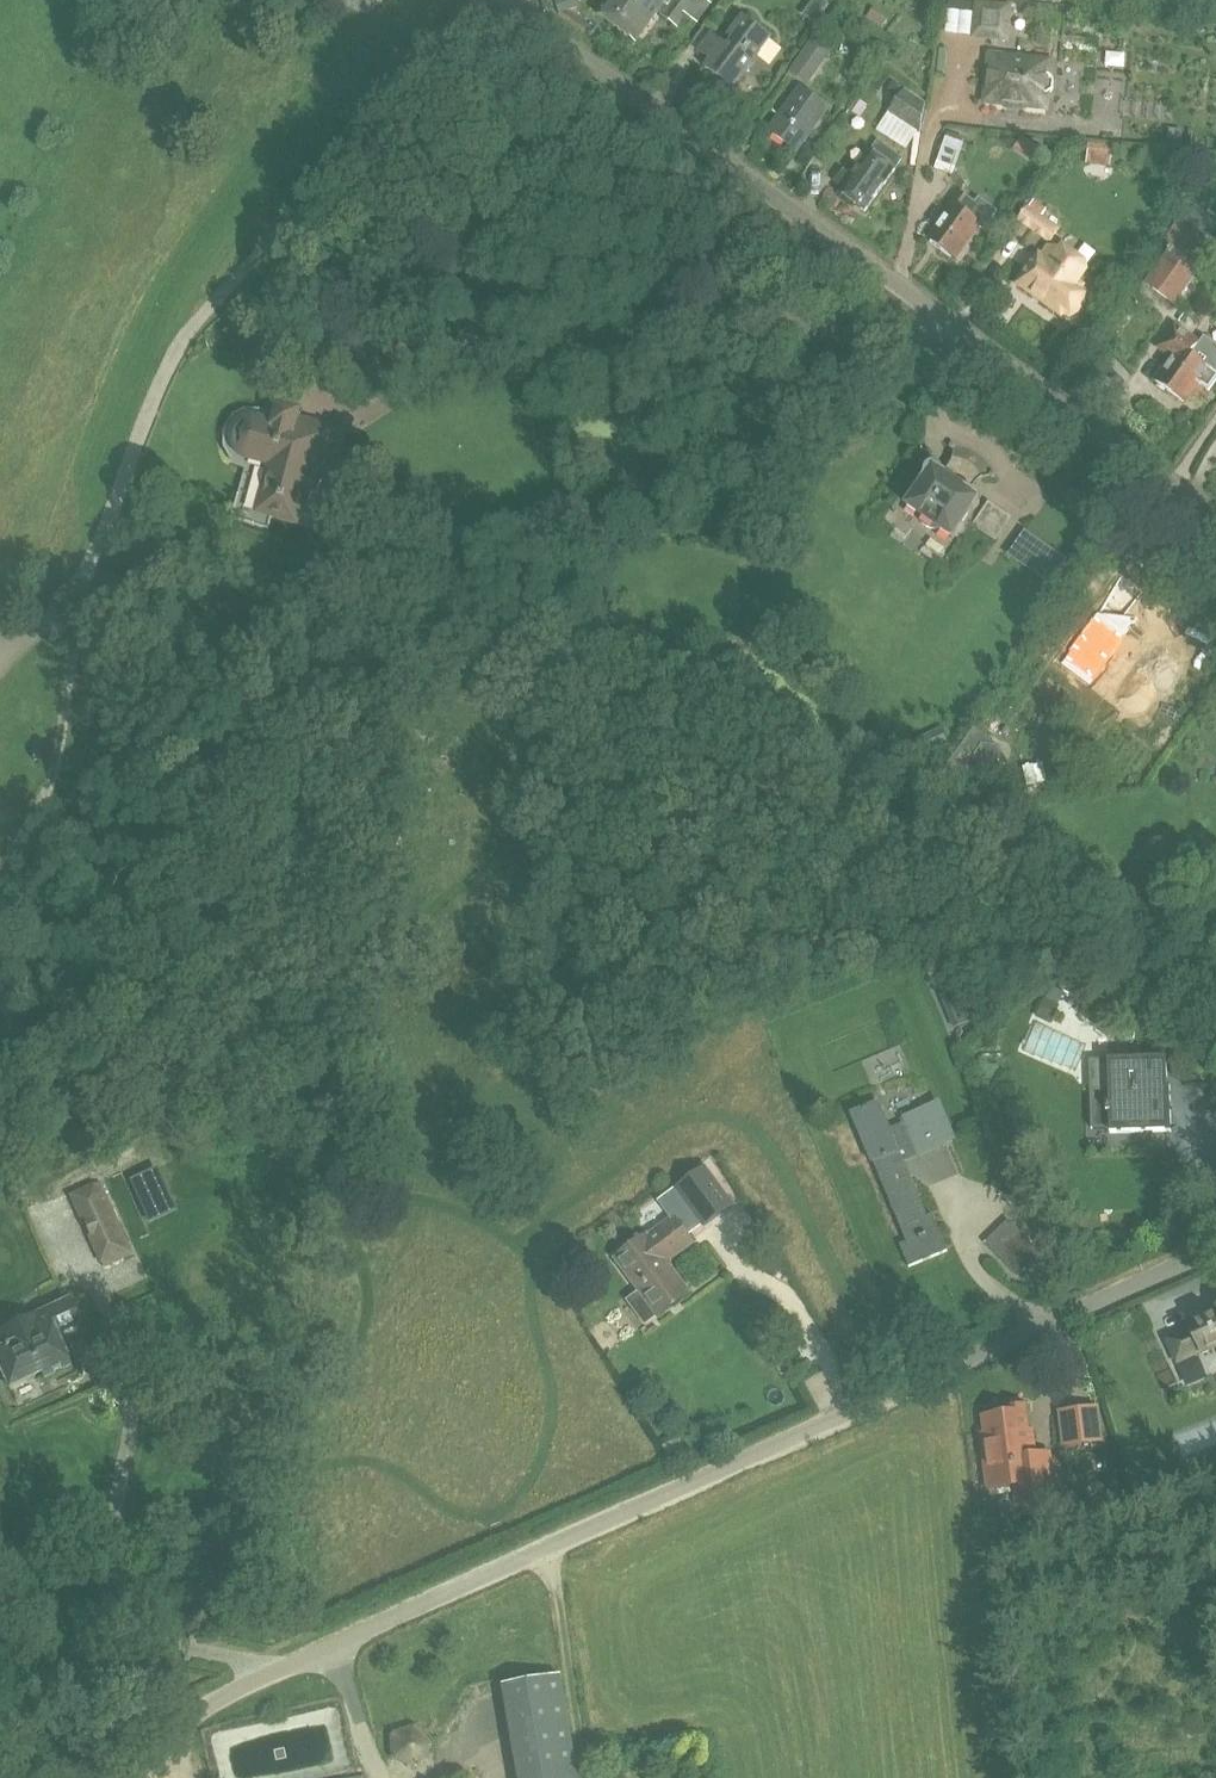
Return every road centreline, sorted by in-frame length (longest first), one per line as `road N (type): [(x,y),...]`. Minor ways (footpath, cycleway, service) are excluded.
road 1 (residential): [(143,1777),(222,1700),(318,1652),(1215,1254)]
road 2 (residential): [(17,824),(41,798),(64,627),(174,354),(498,0)]
road 3 (residential): [(1215,523),(638,109),(506,0)]

